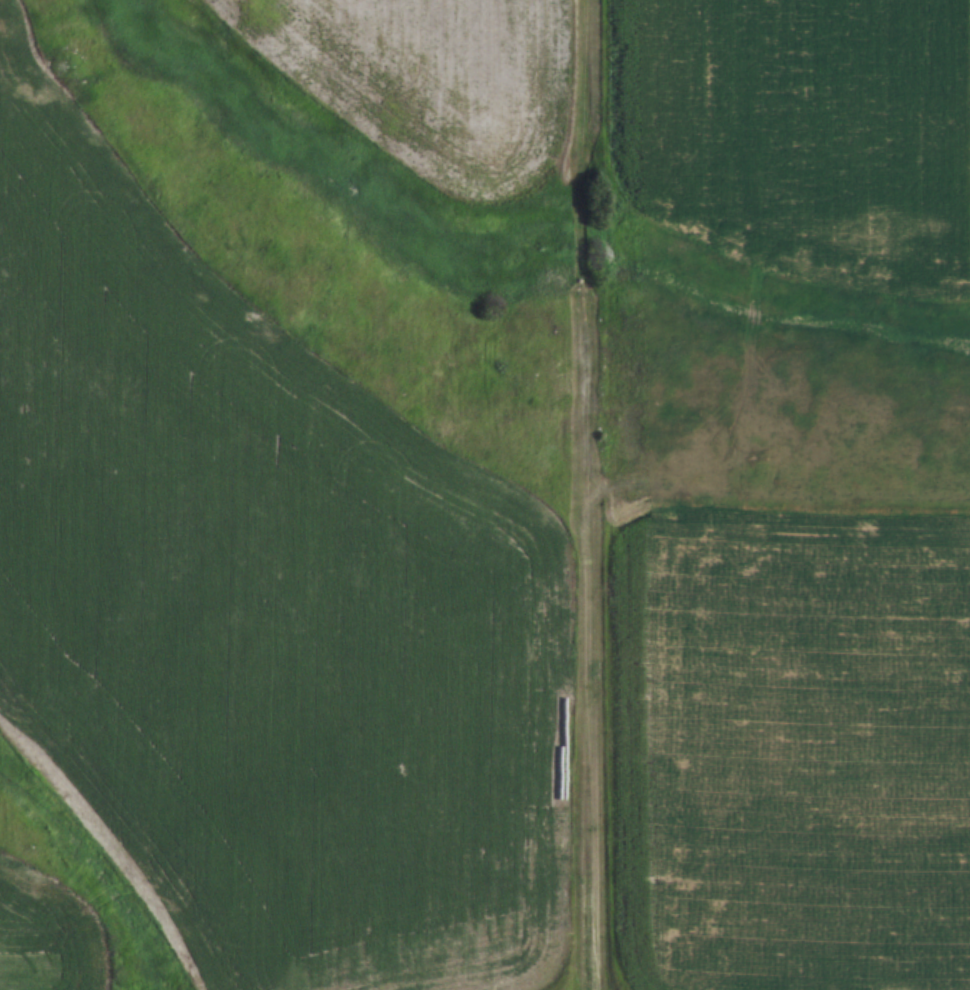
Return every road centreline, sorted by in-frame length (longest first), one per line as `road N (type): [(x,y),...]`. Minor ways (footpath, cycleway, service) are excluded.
road 1 (track): [(598,989),(595,0)]

